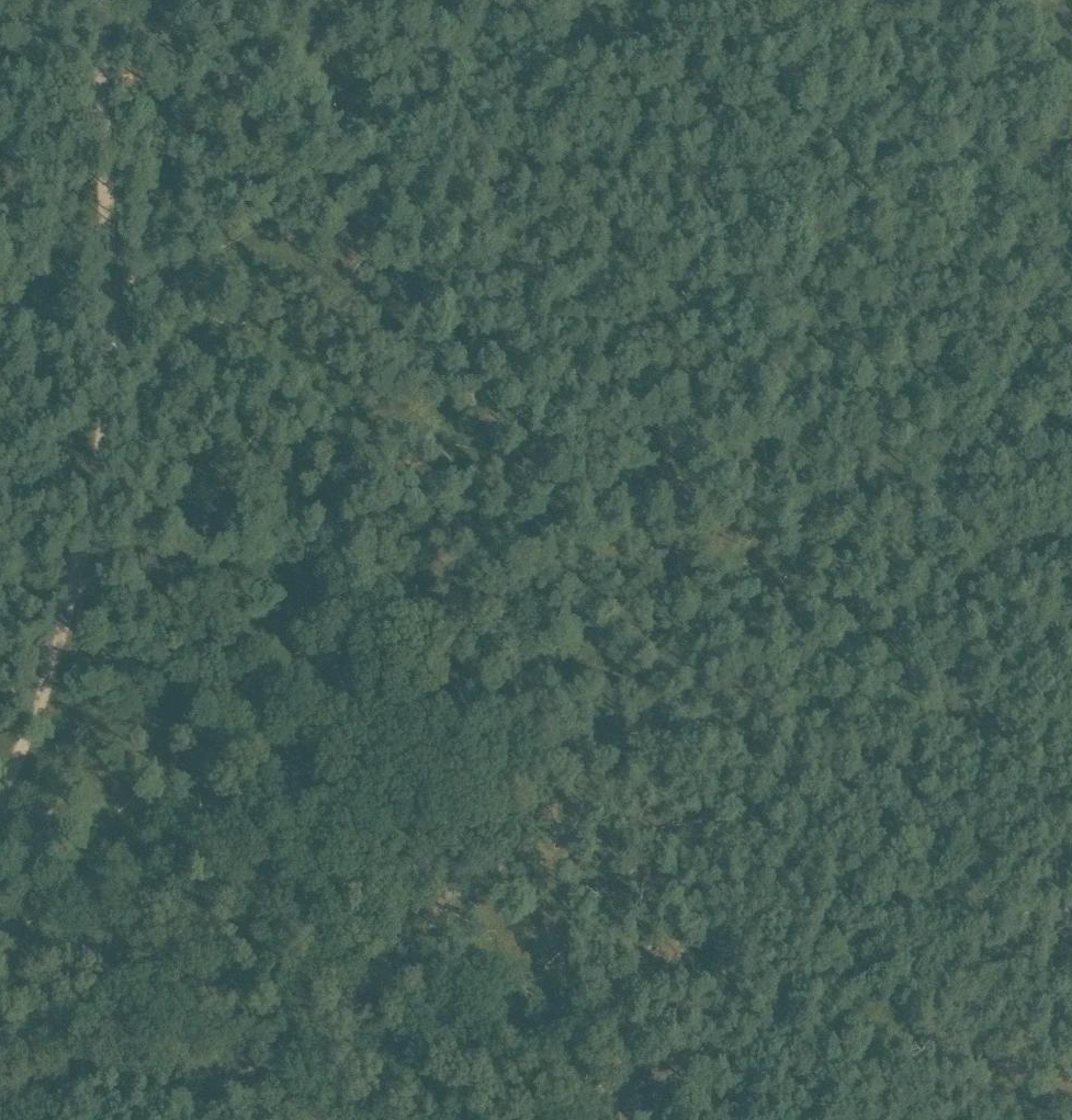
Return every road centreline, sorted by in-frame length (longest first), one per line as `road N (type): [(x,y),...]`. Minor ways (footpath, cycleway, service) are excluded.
road 1 (track): [(0,784),(55,653),(92,512),(114,329),(110,0)]

